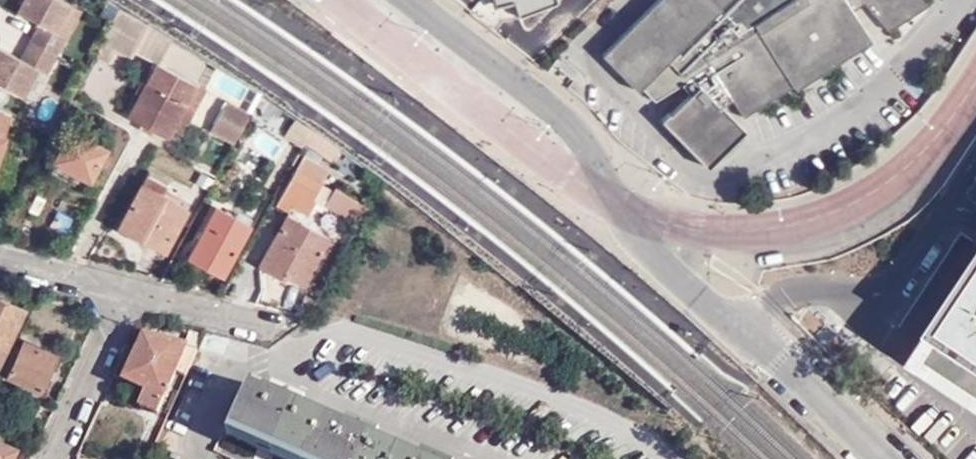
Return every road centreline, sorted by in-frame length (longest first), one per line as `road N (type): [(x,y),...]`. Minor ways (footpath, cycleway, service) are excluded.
road 1 (residential): [(402,0),(568,131),(684,289),(782,359),(884,458)]
road 2 (residential): [(131,293),(464,376),(659,458)]
road 3 (residential): [(131,293),(53,458)]
road 4 (residential): [(0,261),(131,293)]

